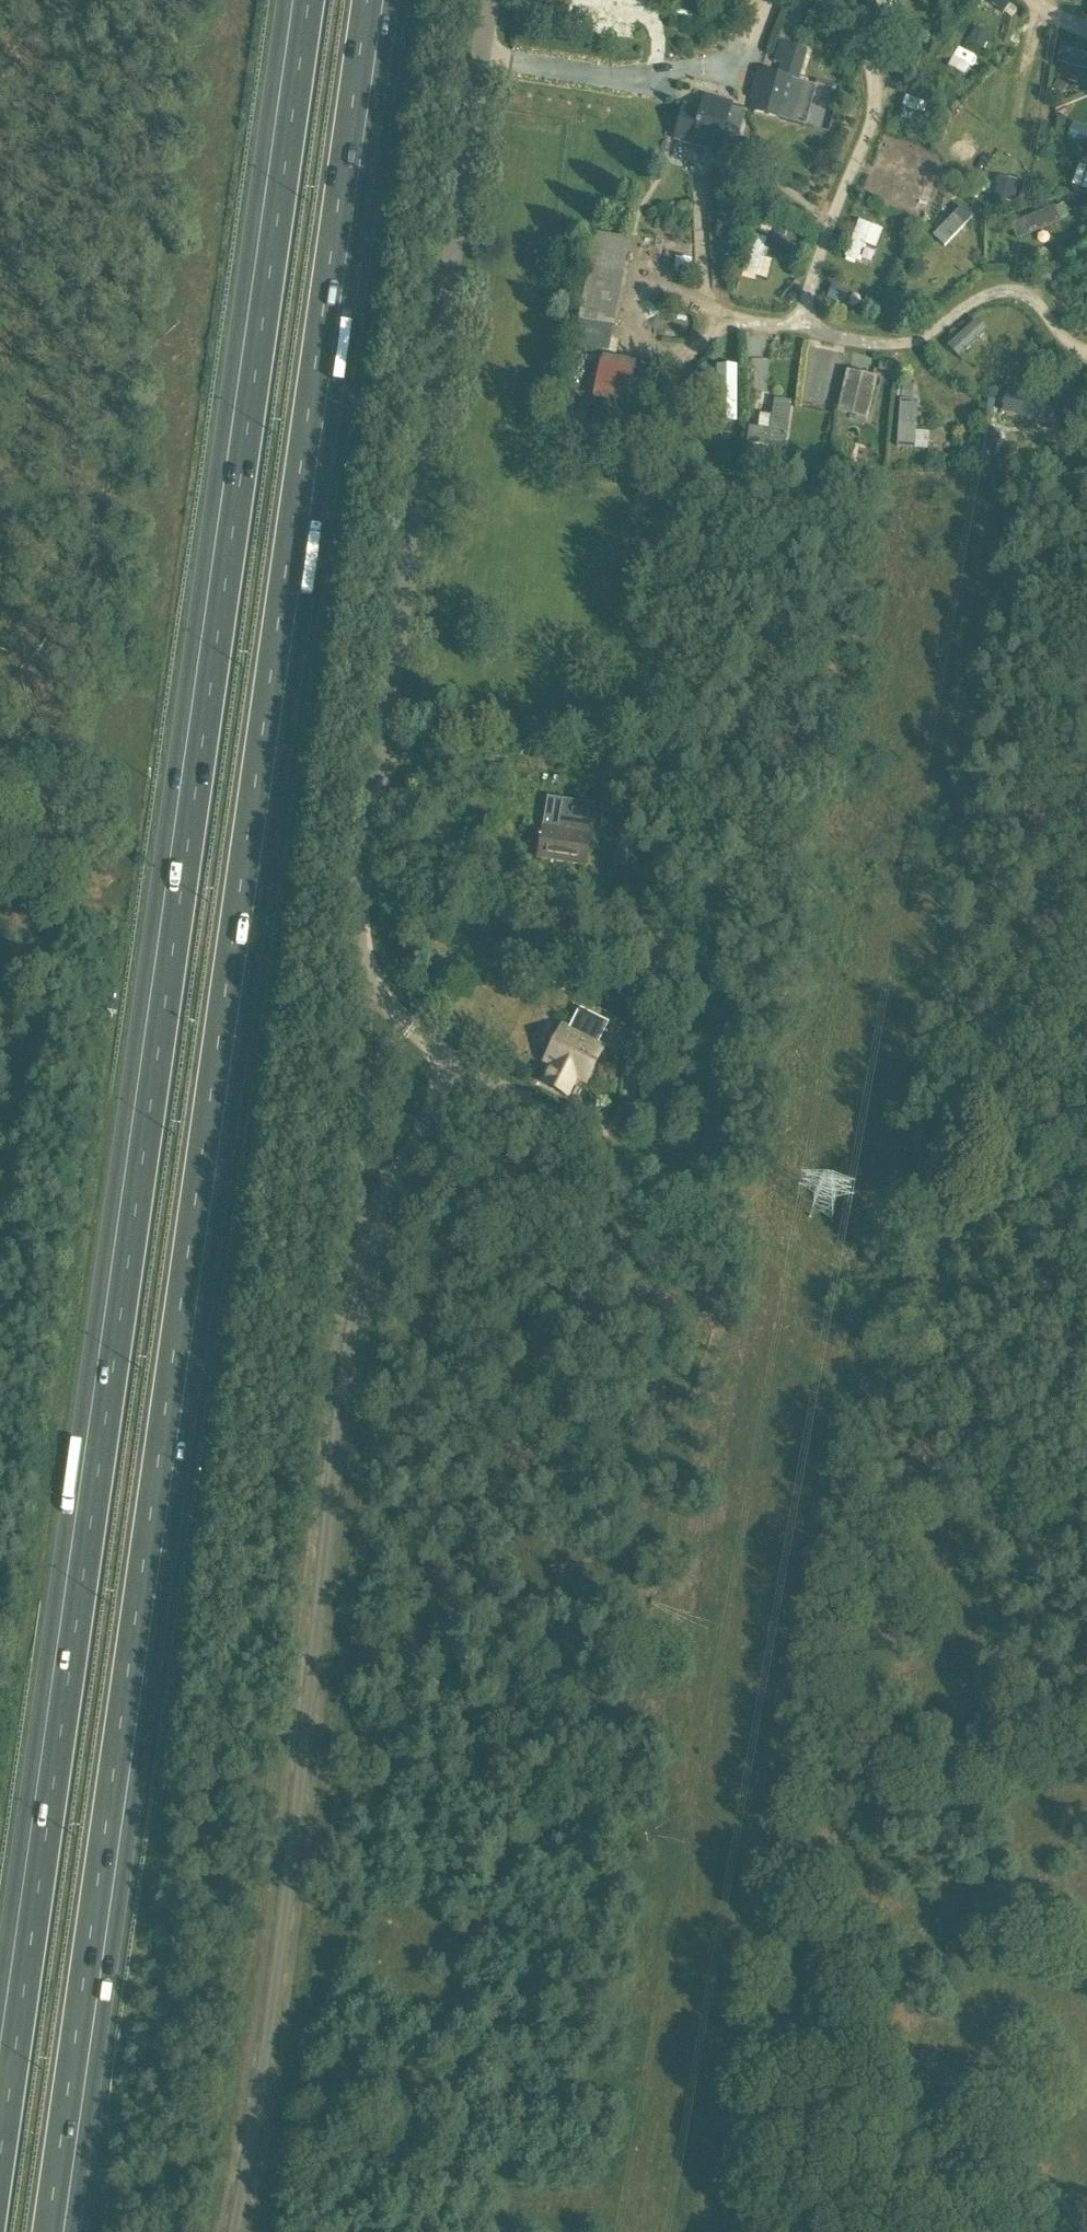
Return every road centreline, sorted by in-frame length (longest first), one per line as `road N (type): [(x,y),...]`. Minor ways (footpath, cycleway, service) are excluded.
road 1 (motorway): [(57,2231),(376,0)]
road 2 (motorway): [(301,0),(0,2097)]
road 3 (unclassified): [(234,2231),(271,2015),(352,1334),(385,1208),(452,1061)]
road 4 (unclassified): [(452,1061),(380,997),(360,947),(357,907),(481,54)]
road 5 (track): [(668,2231),(789,1562)]
road 6 (residential): [(481,54),(600,74),(676,70),(734,54),(772,0)]
road 7 (unclassified): [(452,1061),(581,1128),(624,1161)]

